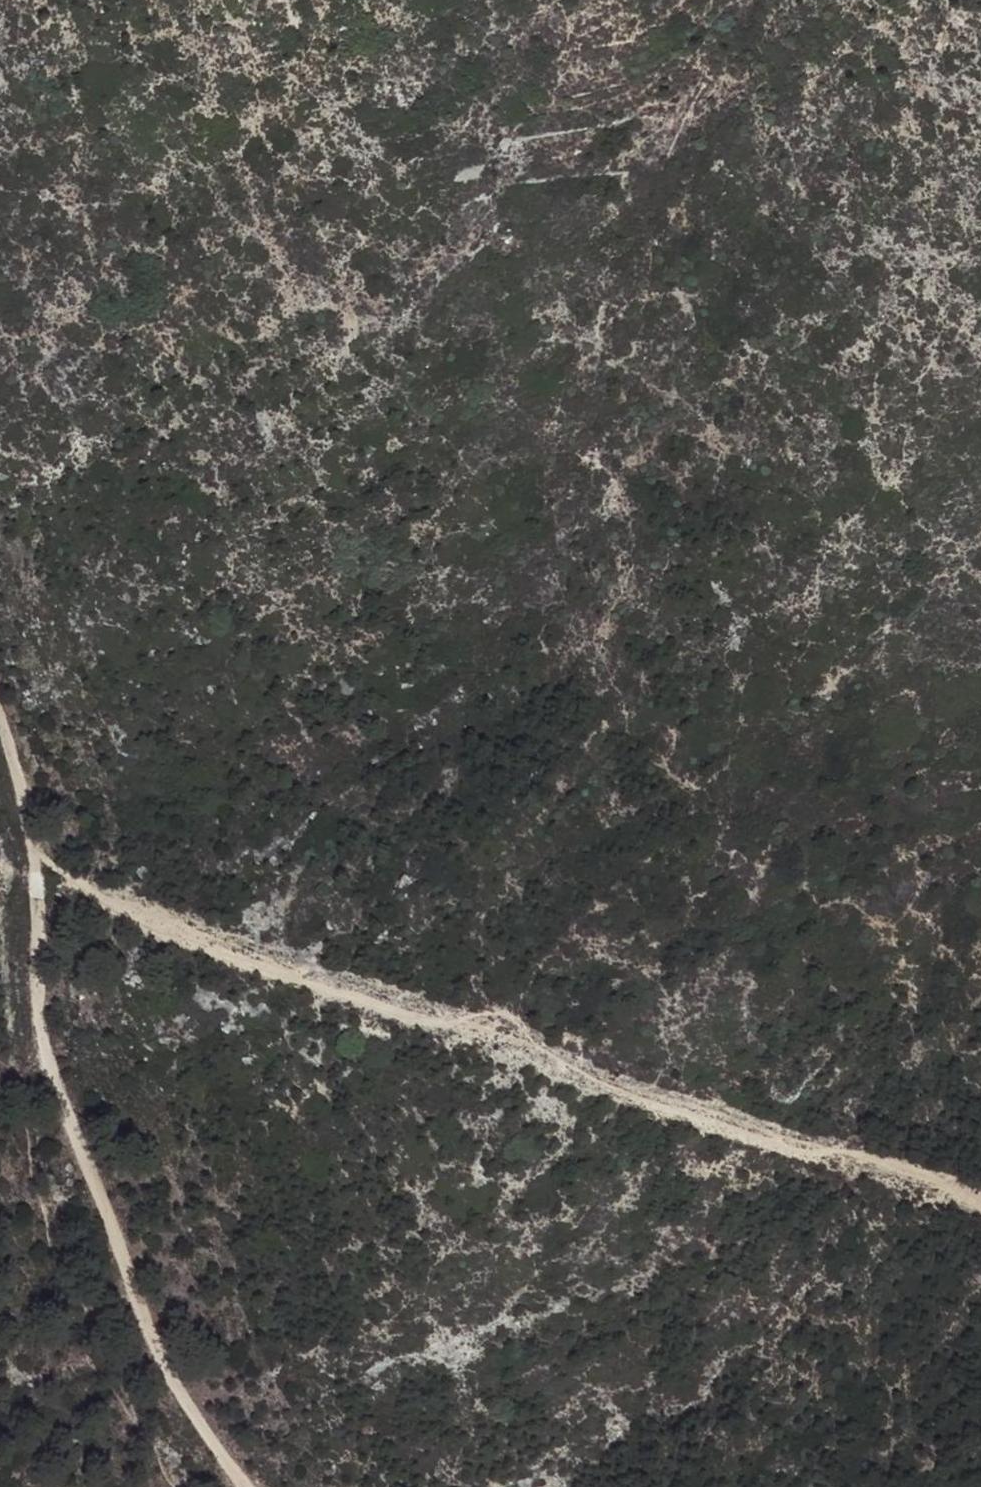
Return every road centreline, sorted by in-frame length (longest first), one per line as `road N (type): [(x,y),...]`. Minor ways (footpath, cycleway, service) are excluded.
road 1 (track): [(0,750),(30,875),(50,1091),(151,1333),(243,1486)]

